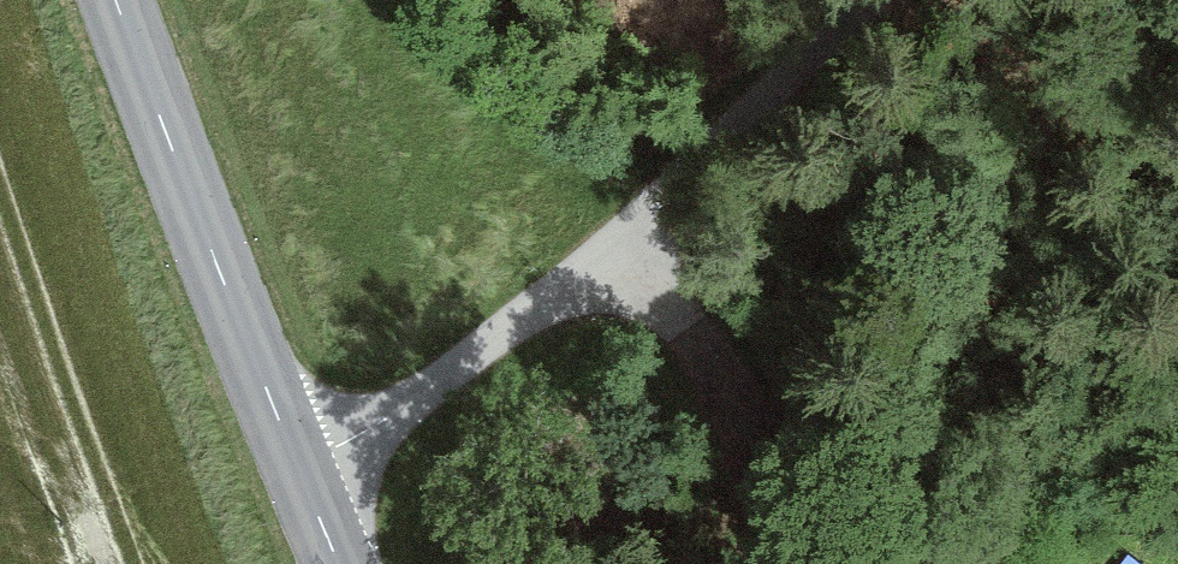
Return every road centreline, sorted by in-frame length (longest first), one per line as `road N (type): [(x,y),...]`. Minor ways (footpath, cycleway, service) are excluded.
road 1 (unclassified): [(880,0),(632,247),(302,495)]
road 2 (tertiary): [(113,0),(302,495)]
road 3 (track): [(632,247),(734,473),(823,563)]

